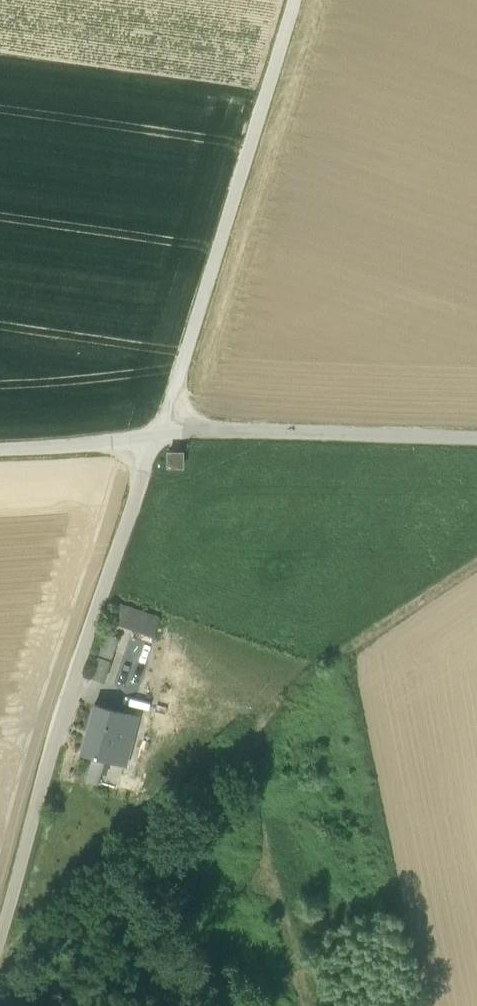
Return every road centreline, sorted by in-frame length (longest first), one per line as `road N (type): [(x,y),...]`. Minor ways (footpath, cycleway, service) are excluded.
road 1 (unclassified): [(0,951),(155,437)]
road 2 (unclassified): [(155,437),(203,304),(294,0)]
road 3 (unclassified): [(476,438),(183,430),(155,437)]
road 4 (track): [(476,561),(341,651),(257,726)]
road 5 (unclassified): [(155,437),(0,447)]

